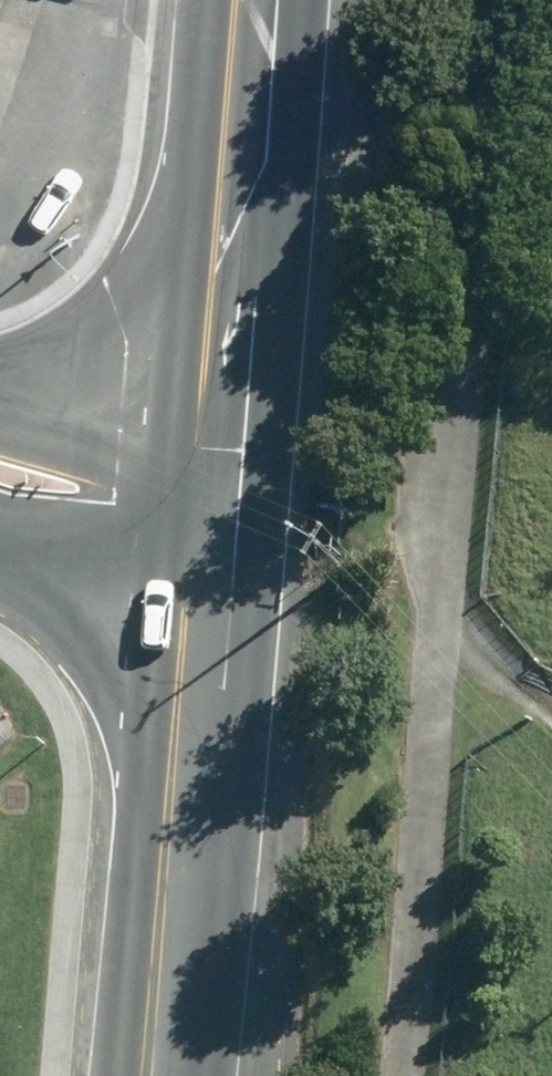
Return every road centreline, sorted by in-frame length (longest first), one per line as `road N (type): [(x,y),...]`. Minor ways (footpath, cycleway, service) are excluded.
road 1 (primary): [(199,552),(166,857)]
road 2 (primary): [(166,857),(0,601)]
road 3 (primary): [(0,358),(105,310),(239,182)]
road 4 (primary): [(239,182),(210,464)]
road 5 (primary): [(166,857),(146,1075)]
road 6 (secondary): [(0,436),(210,464)]
road 7 (secondary): [(199,552),(0,501)]
road 8 (primary): [(252,0),(239,182)]

